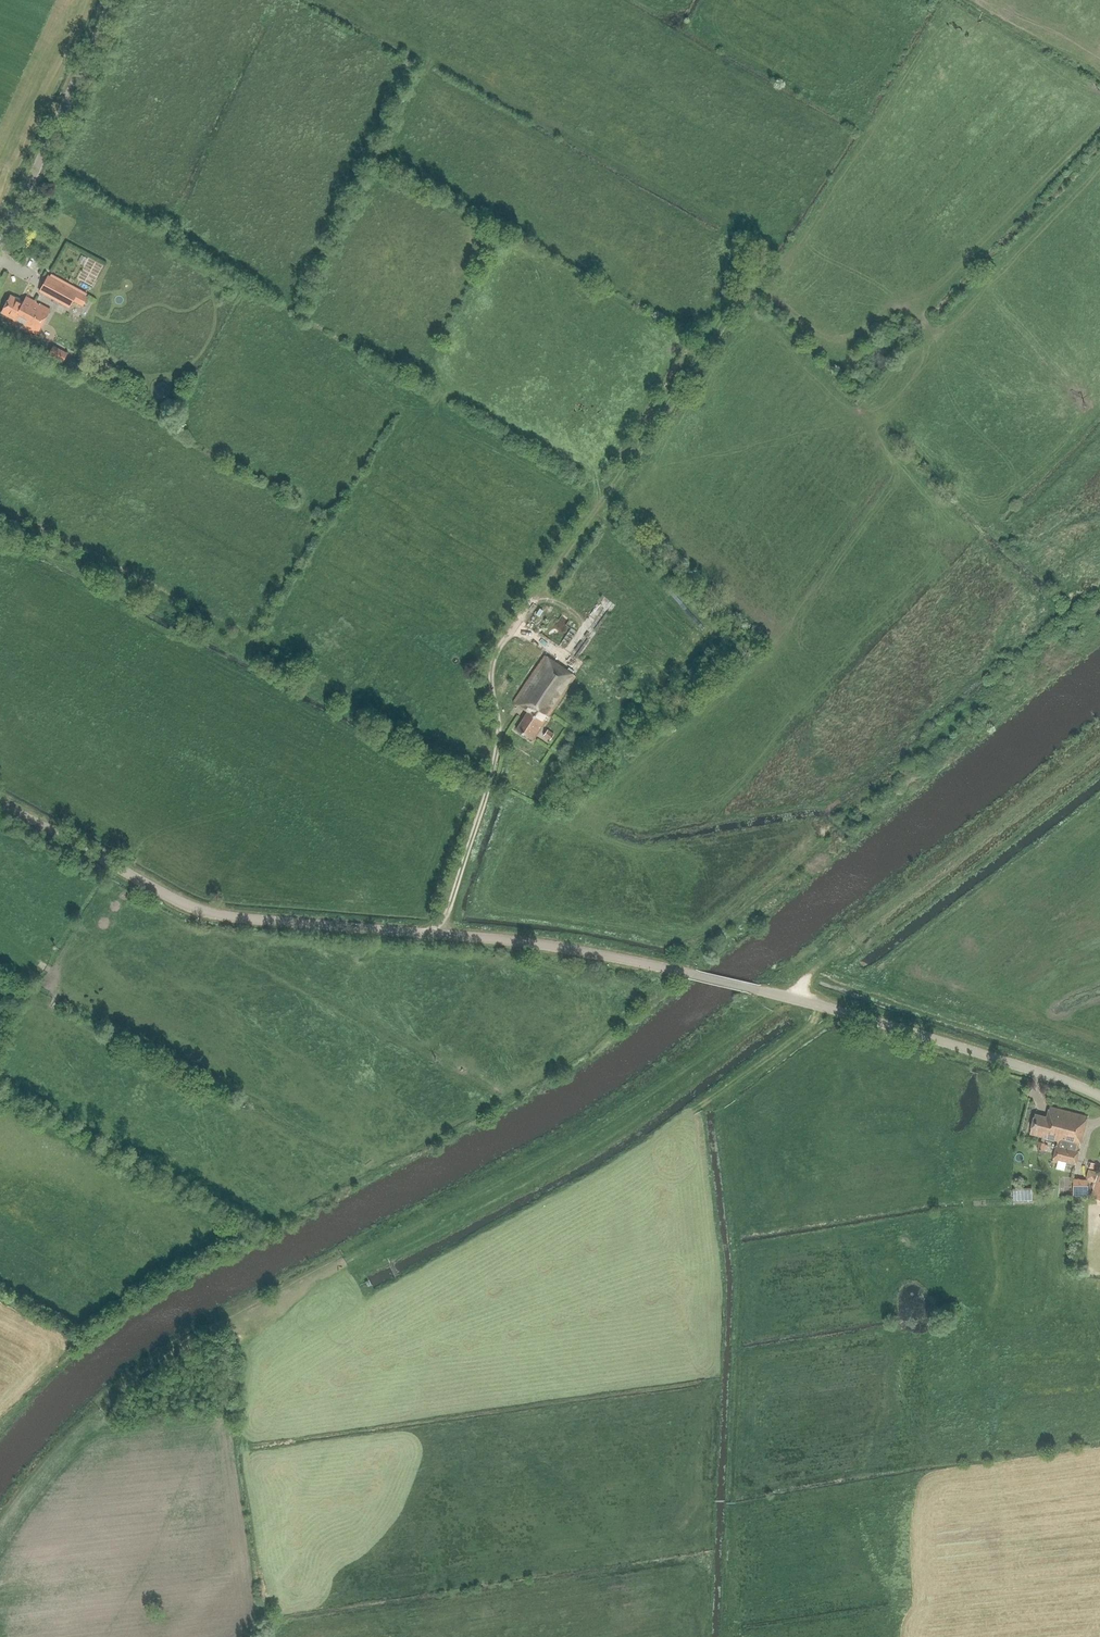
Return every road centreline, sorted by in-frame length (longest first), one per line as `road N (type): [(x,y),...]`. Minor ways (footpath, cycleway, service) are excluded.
road 1 (unclassified): [(1099,1095),(694,973),(525,942),(197,908),(0,802)]
road 2 (track): [(440,934),(501,727),(491,689),(494,657),(737,298)]
road 3 (tertiary): [(0,248),(113,0)]

